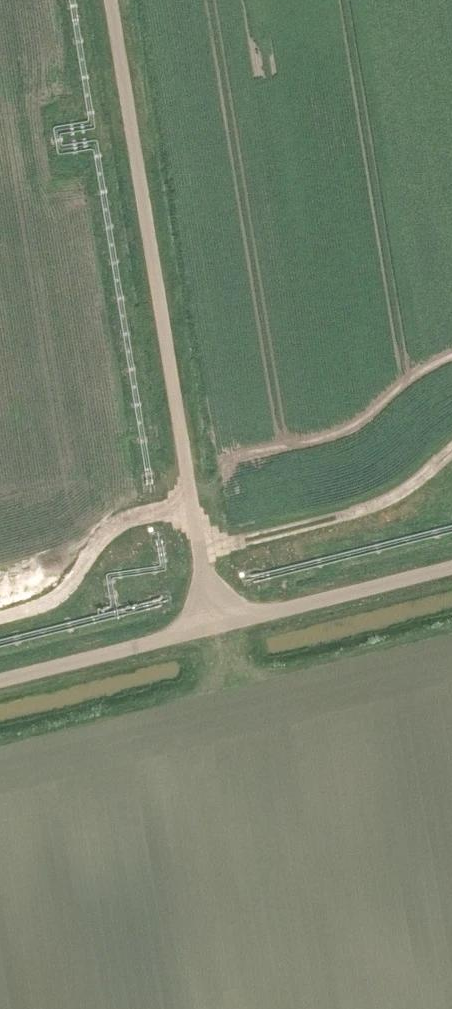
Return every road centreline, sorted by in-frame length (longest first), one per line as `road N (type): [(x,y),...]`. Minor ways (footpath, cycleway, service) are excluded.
road 1 (unclassified): [(215,627),(111,0)]
road 2 (track): [(201,549),(362,509),(395,496),(451,452)]
road 3 (unclassified): [(215,627),(451,567)]
road 4 (track): [(194,505),(125,521),(59,593),(0,617)]
road 5 (unclassified): [(0,680),(215,627)]

